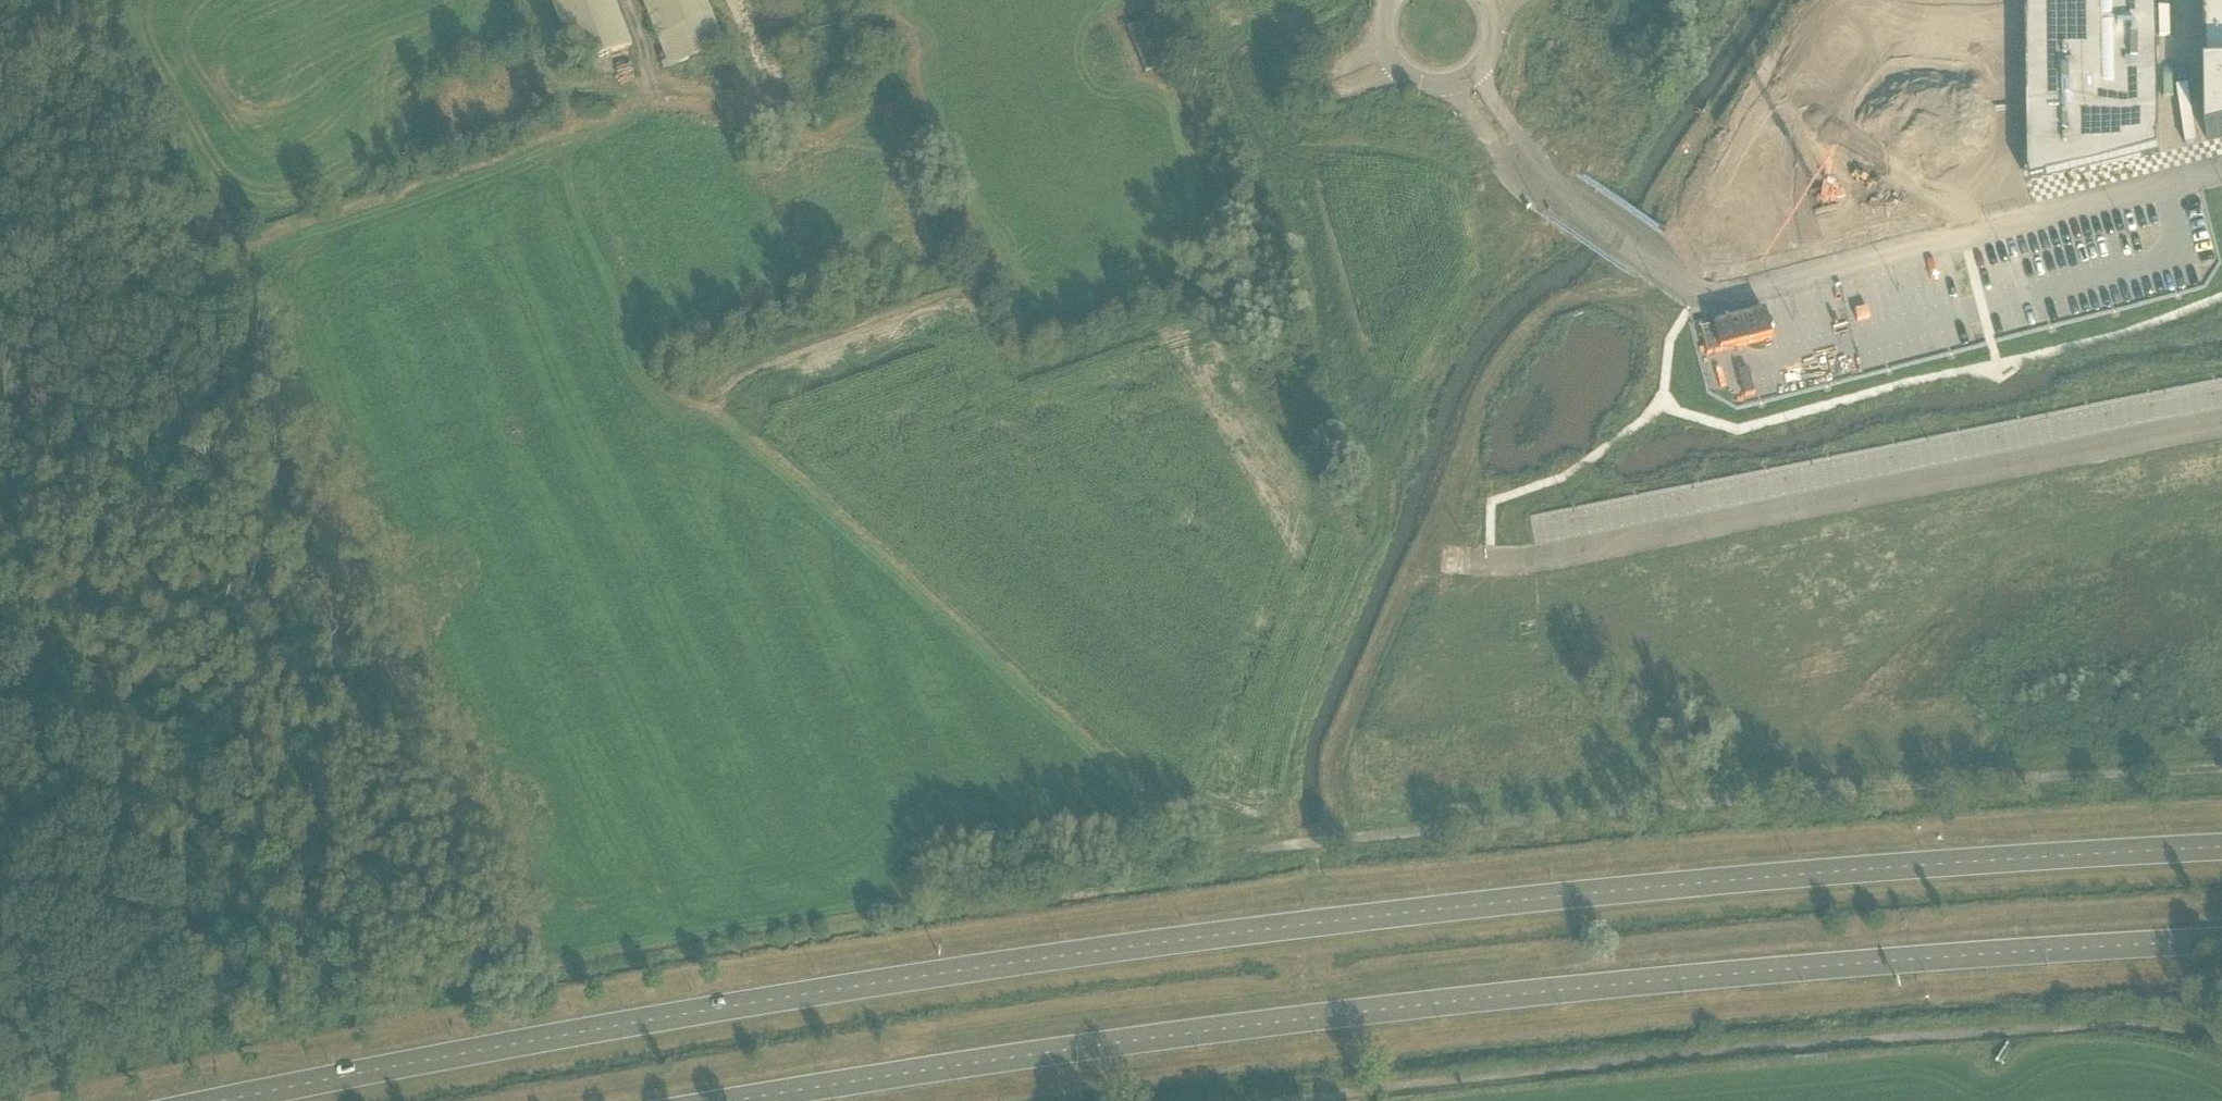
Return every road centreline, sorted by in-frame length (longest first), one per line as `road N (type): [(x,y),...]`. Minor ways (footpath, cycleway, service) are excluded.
road 1 (primary): [(2221,851),(1693,887),(1193,940),(794,998),(226,1100)]
road 2 (primary): [(744,1100),(1552,993),(2221,945)]
road 3 (unclassified): [(1255,1100),(1820,1039),(2173,1028),(2221,1049)]
road 4 (unclassified): [(2221,424),(1488,566)]
road 5 (unclassified): [(2221,169),(1710,297),(1534,177)]
road 6 (track): [(953,891),(1301,851)]
road 7 (unclassified): [(1448,86),(1501,156),(1534,177)]
road 8 (unclassified): [(1534,177),(1480,69)]

